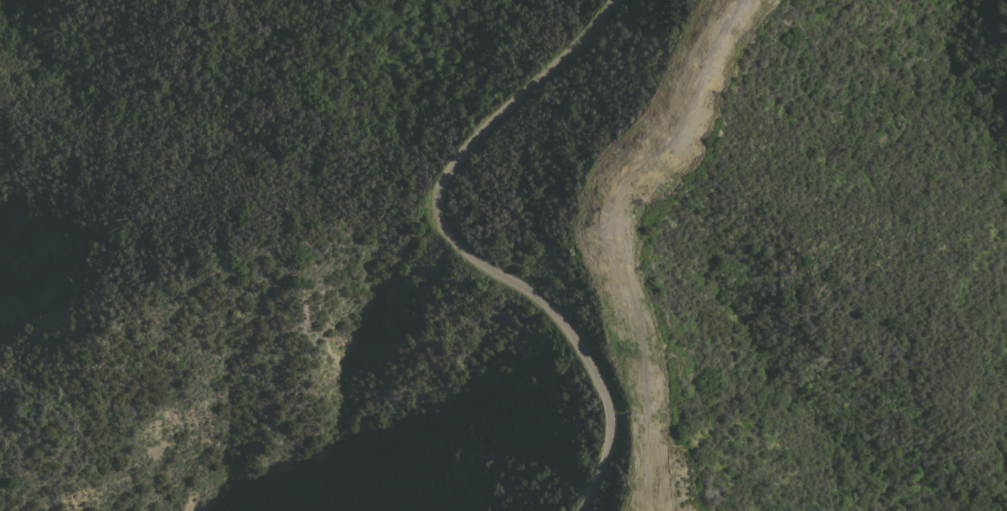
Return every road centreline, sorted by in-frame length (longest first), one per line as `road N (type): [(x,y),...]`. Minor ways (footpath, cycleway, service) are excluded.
road 1 (track): [(581,510),(610,431),(605,396),(583,350),(522,286),(462,251),(435,211),(460,157),(613,0)]

